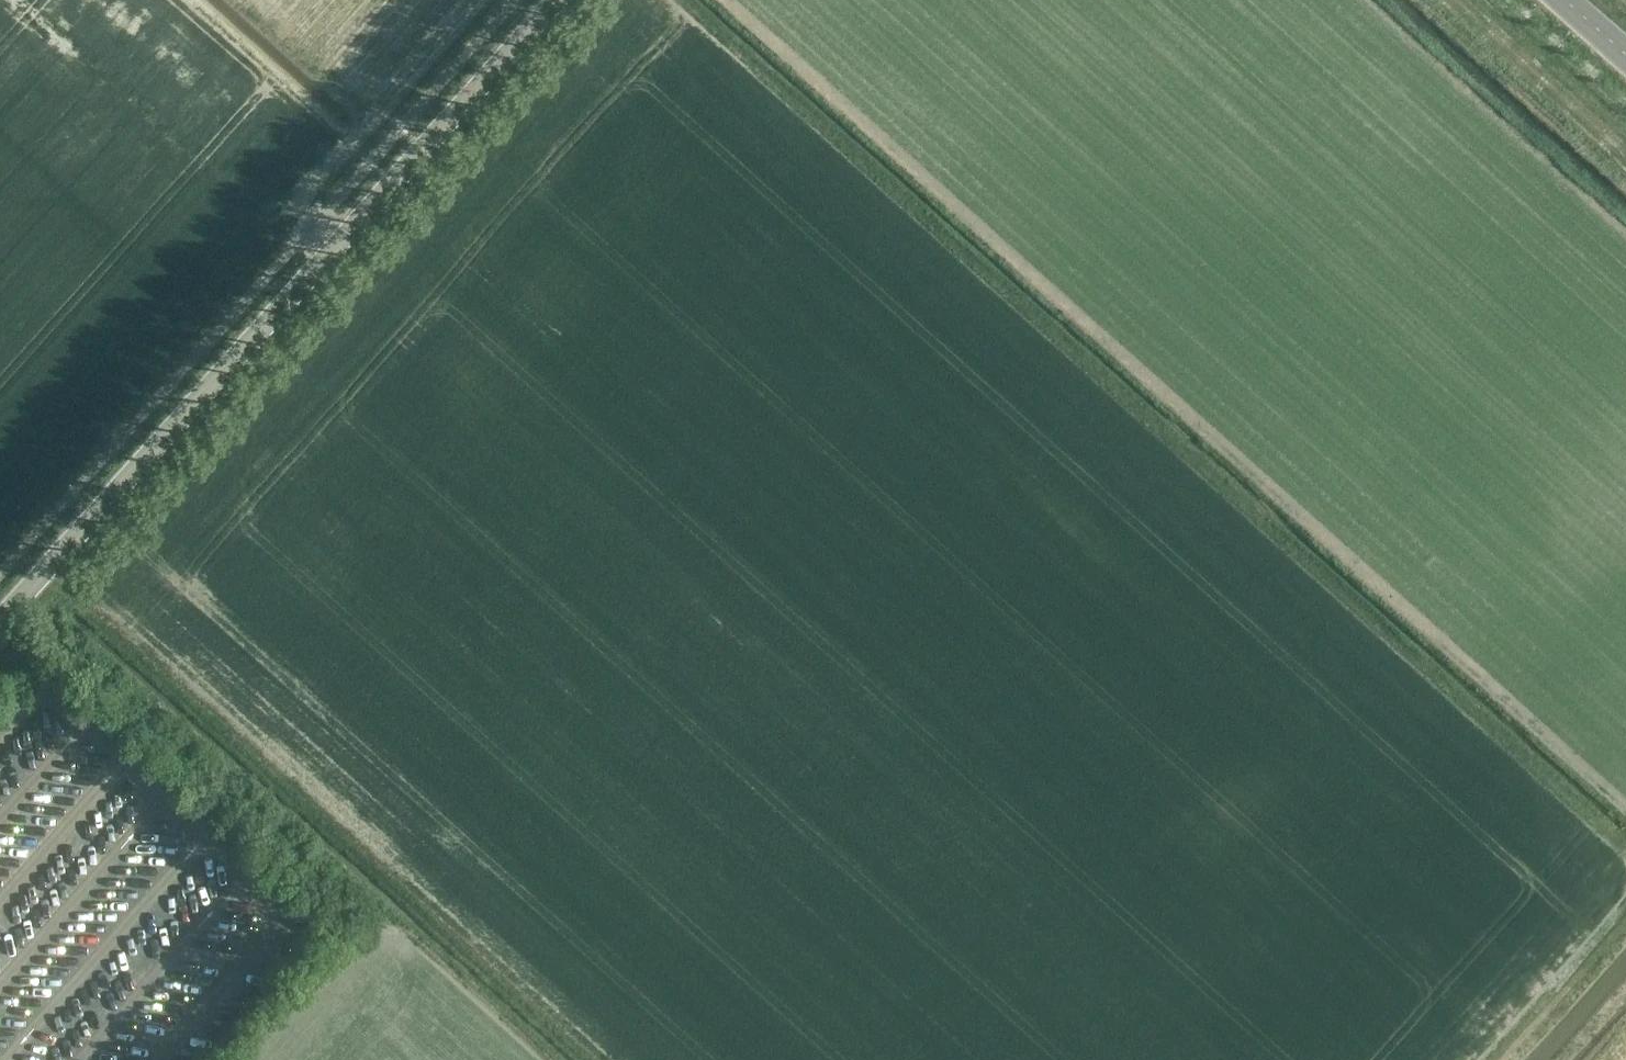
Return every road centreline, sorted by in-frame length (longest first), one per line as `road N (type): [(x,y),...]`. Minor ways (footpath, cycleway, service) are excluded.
road 1 (tertiary): [(0,619),(557,0)]

